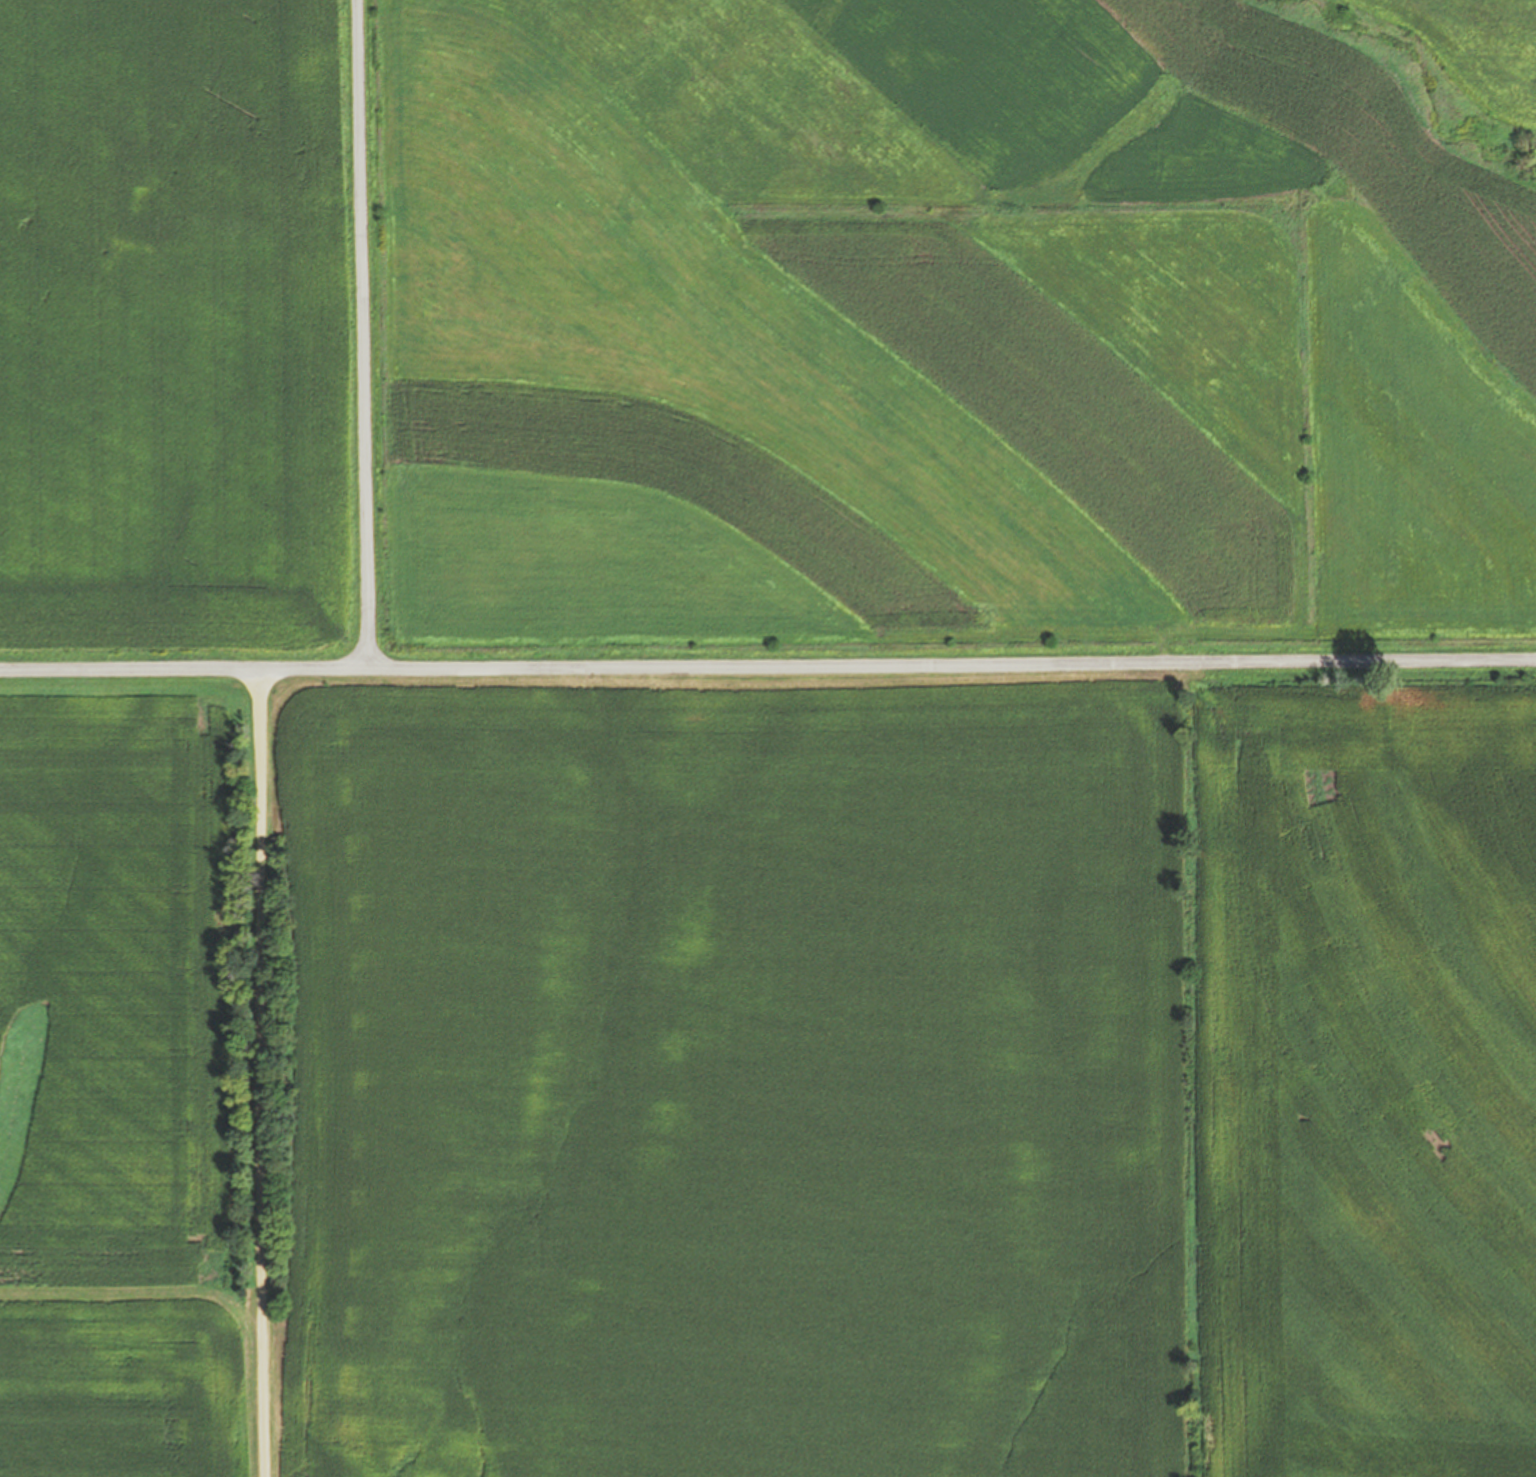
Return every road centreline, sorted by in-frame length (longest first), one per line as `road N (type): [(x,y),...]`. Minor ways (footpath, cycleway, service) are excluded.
road 1 (residential): [(1535,662),(0,673)]
road 2 (residential): [(267,1476),(261,672)]
road 3 (residential): [(375,671),(358,0)]

